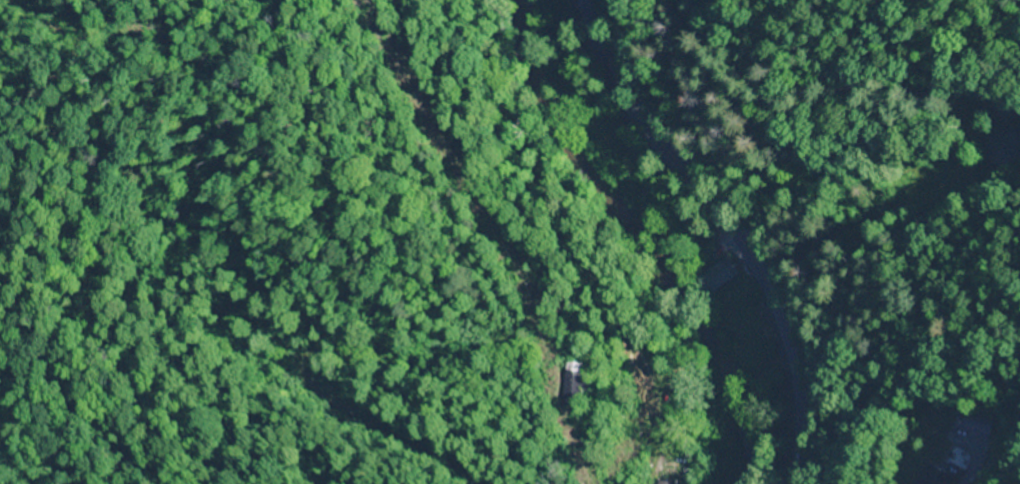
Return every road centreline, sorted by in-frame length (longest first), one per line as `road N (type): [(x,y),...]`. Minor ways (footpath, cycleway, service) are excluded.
road 1 (secondary): [(792,483),(795,393),(768,296),(621,87),(586,0)]

